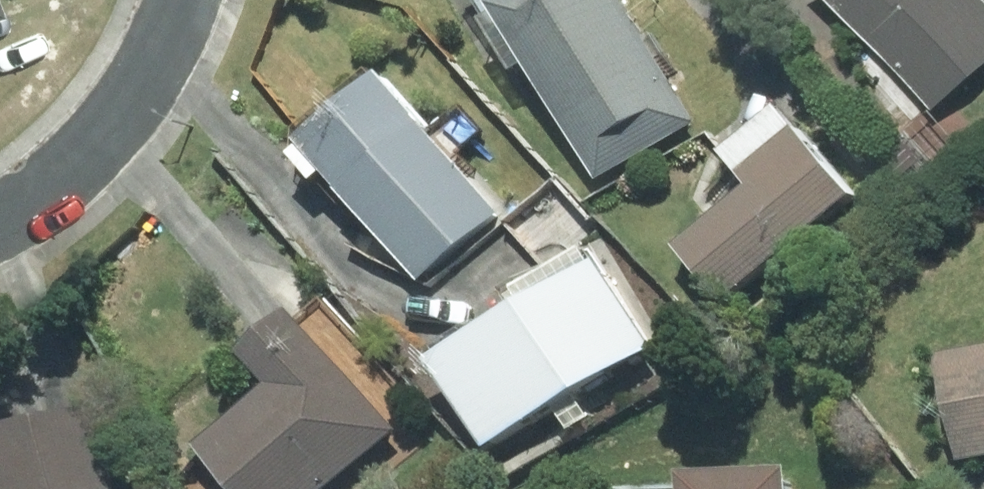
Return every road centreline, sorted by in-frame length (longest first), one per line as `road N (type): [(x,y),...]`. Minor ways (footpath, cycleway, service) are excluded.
road 1 (residential): [(0,223),(82,162),(134,101),(180,0)]

